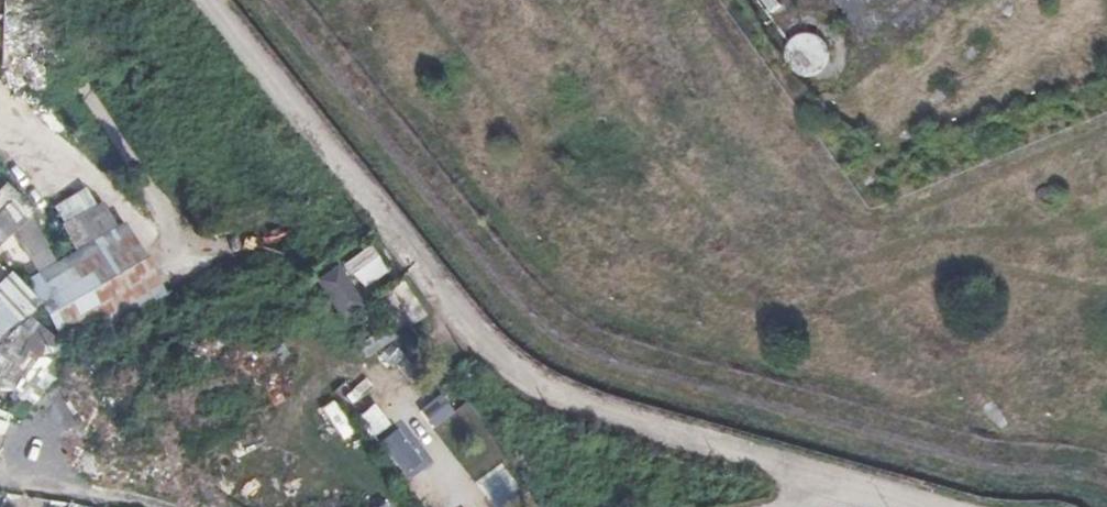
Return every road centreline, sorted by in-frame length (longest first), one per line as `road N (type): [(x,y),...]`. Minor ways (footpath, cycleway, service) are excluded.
road 1 (unclassified): [(910,506),(614,424),(539,389),(470,329),(203,0)]

